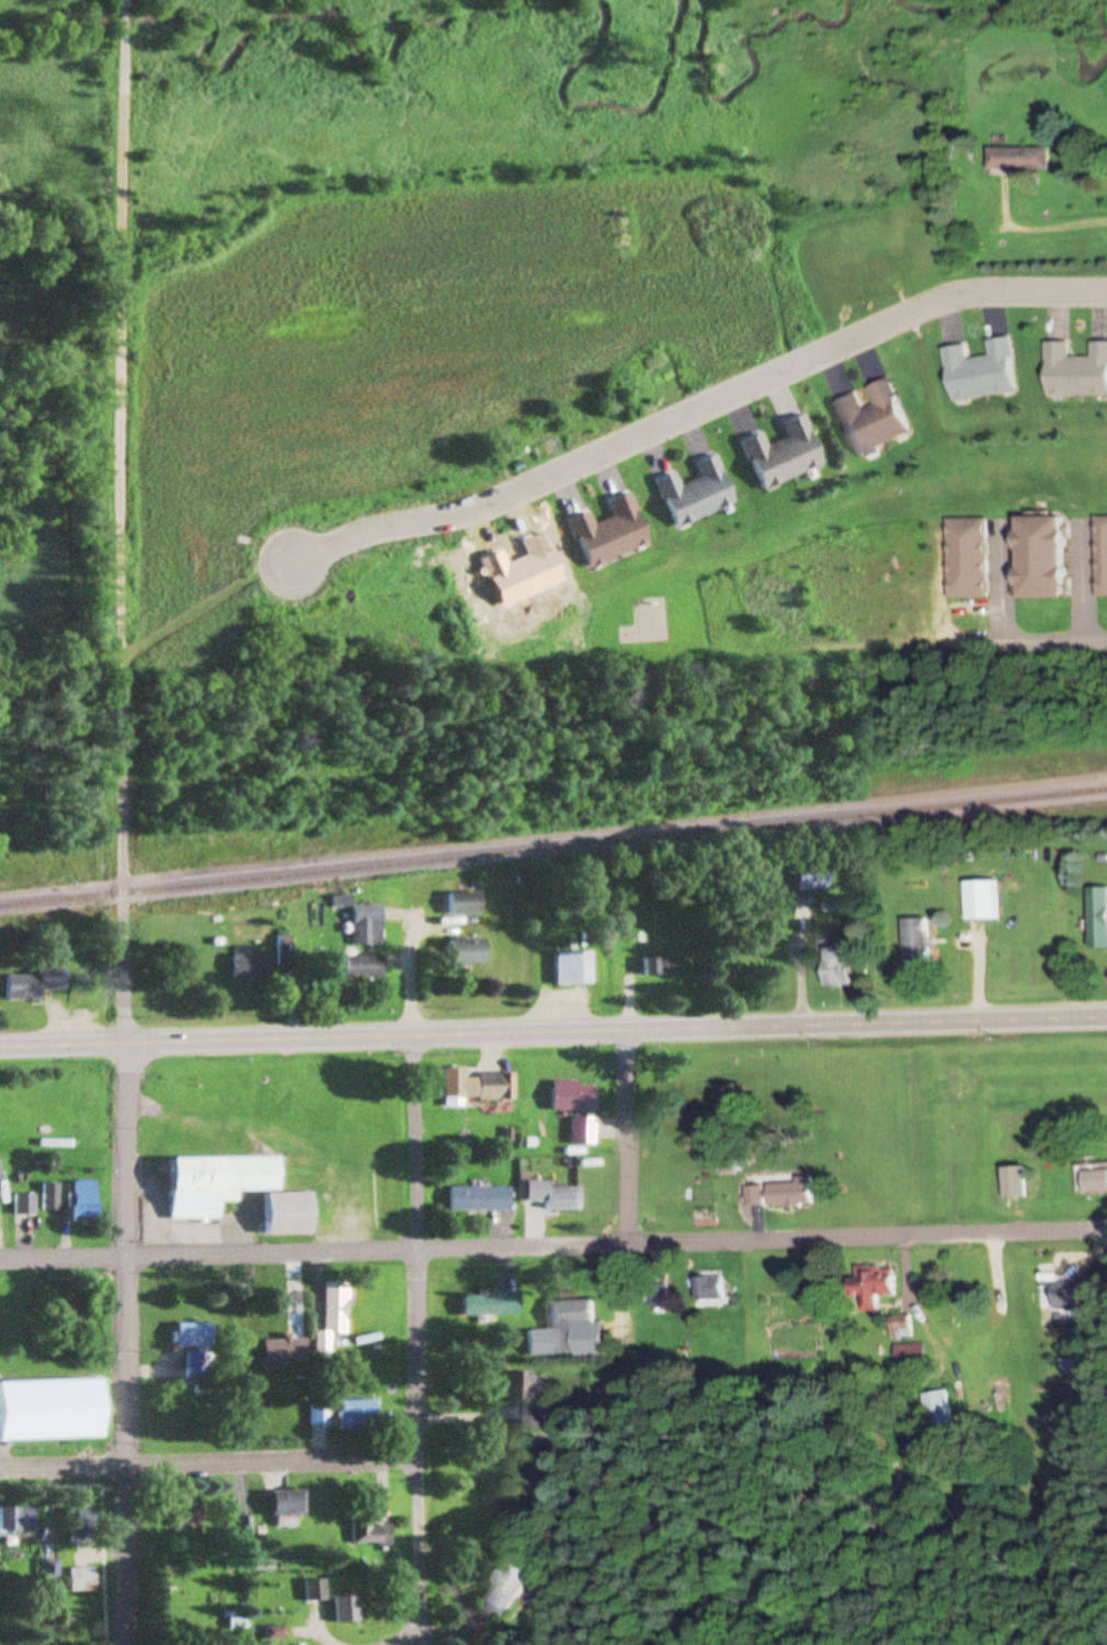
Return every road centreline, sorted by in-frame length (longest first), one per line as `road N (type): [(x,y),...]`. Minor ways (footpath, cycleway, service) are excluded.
road 1 (residential): [(127,1644),(123,25)]
road 2 (residential): [(0,1264),(1106,1228)]
road 3 (primary): [(1106,1017),(0,1048)]
road 4 (residential): [(299,564),(381,529),(490,506),(951,298),(1106,293)]
road 5 (residential): [(415,1035),(425,1638)]
road 6 (residential): [(0,1466),(419,1459)]
road 7 (residential): [(629,1031),(625,1244)]

